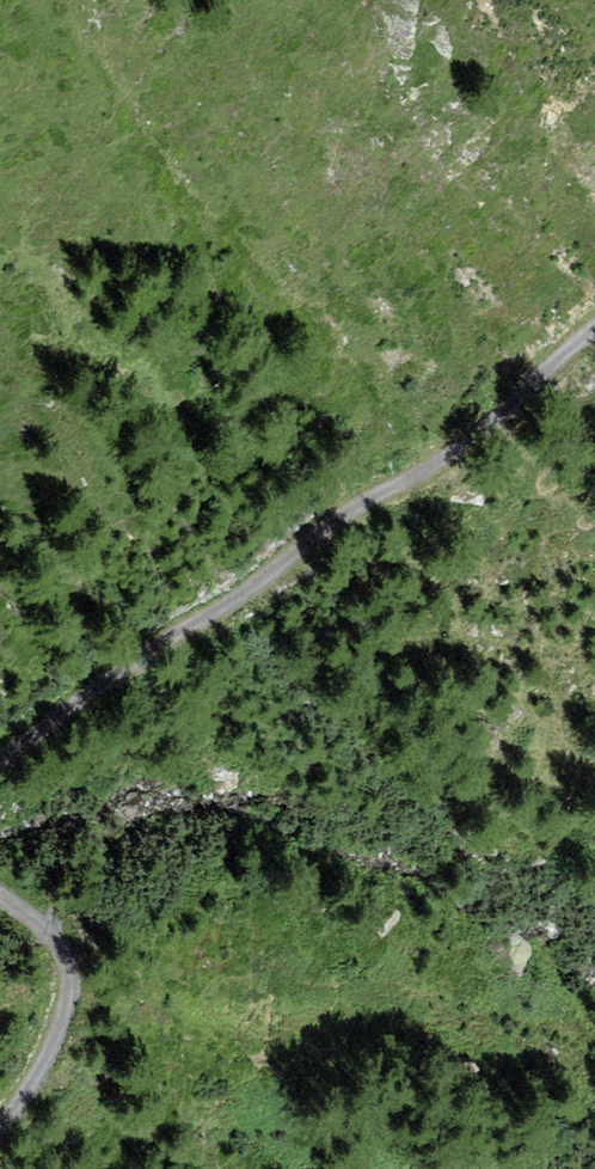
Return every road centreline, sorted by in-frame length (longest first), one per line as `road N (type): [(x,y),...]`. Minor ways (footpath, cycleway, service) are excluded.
road 1 (track): [(415,481),(348,515),(0,767)]
road 2 (track): [(0,894),(77,945),(81,1013),(19,1123),(0,1139)]
road 3 (track): [(594,344),(456,460),(415,481)]

